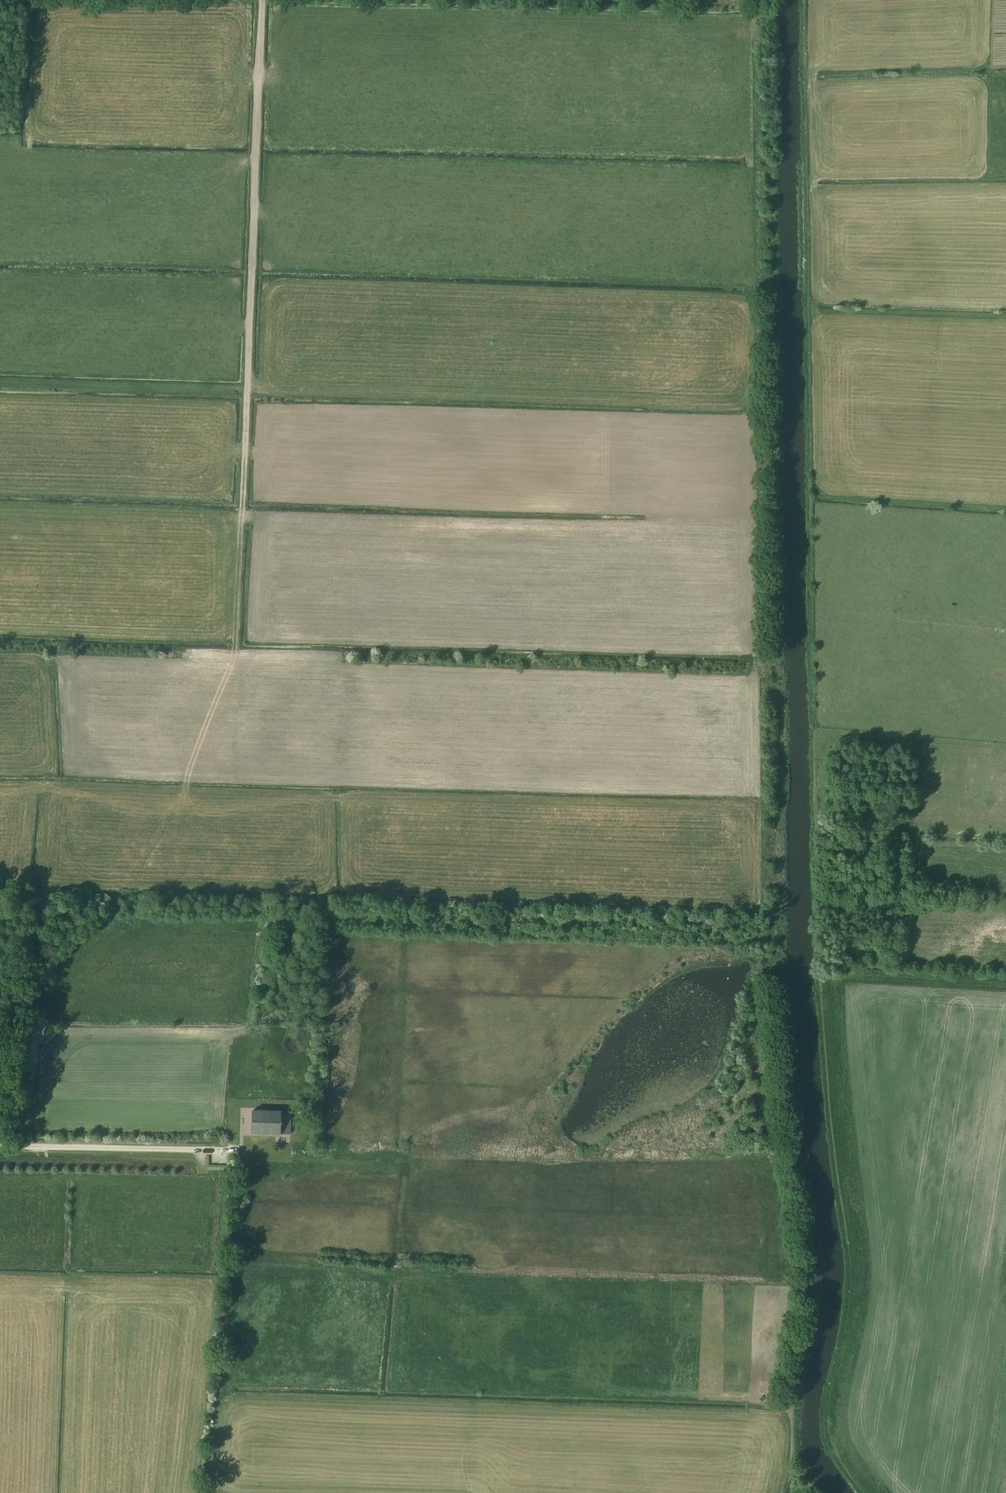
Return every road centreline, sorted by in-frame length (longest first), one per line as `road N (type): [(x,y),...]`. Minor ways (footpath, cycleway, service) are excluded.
road 1 (track): [(0,1141),(253,1145)]

